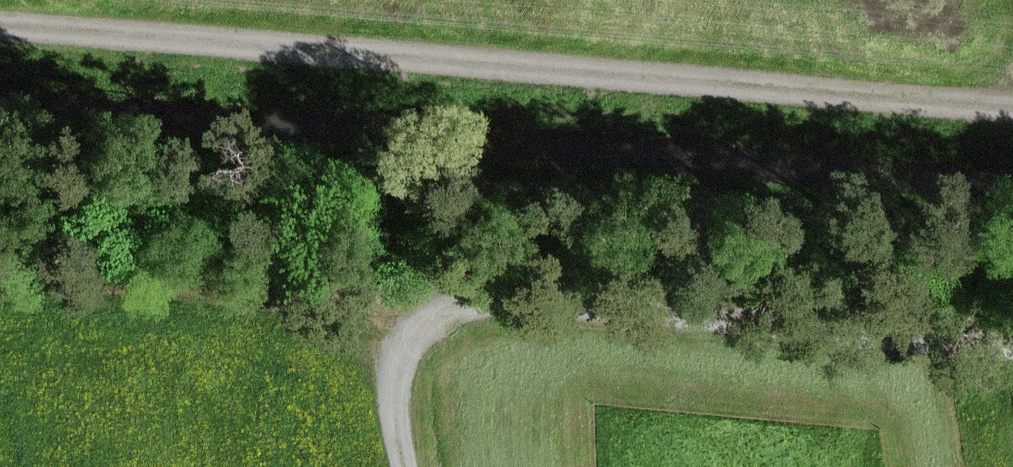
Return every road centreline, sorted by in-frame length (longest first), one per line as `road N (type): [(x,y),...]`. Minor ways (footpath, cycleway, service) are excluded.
road 1 (track): [(0,22),(1012,108)]
road 2 (track): [(1012,342),(481,297),(428,326),(405,364),(416,466)]

